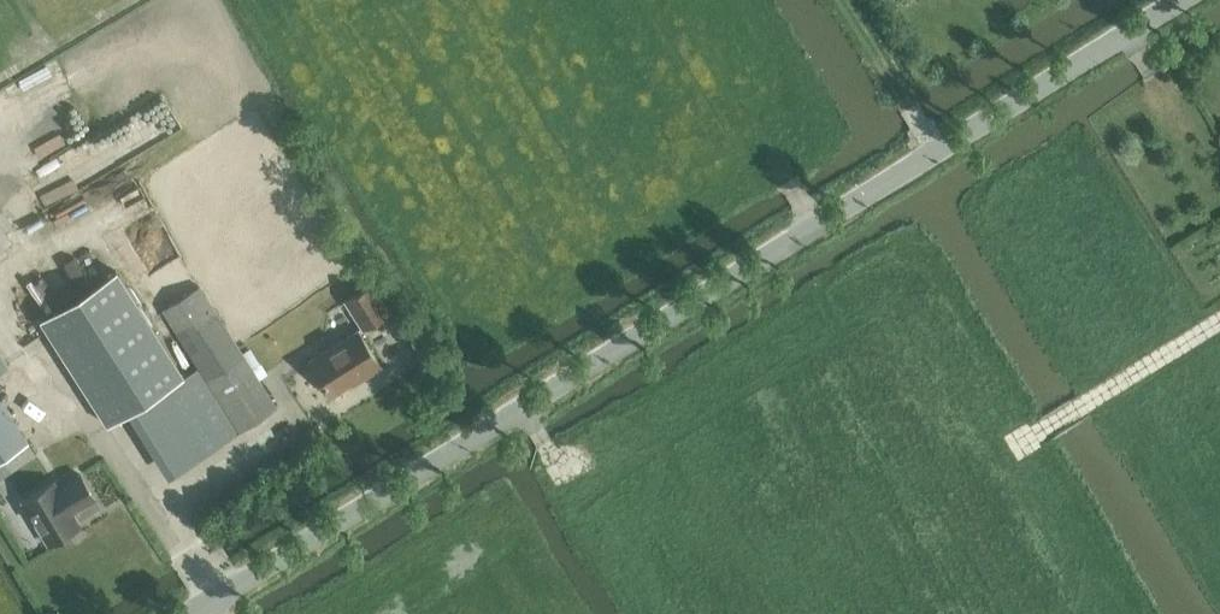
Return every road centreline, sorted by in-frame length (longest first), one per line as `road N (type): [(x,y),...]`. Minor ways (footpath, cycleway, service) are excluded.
road 1 (unclassified): [(187,613),(816,215),(1177,0)]
road 2 (track): [(1015,447),(1219,322)]
road 3 (track): [(838,0),(931,151)]

